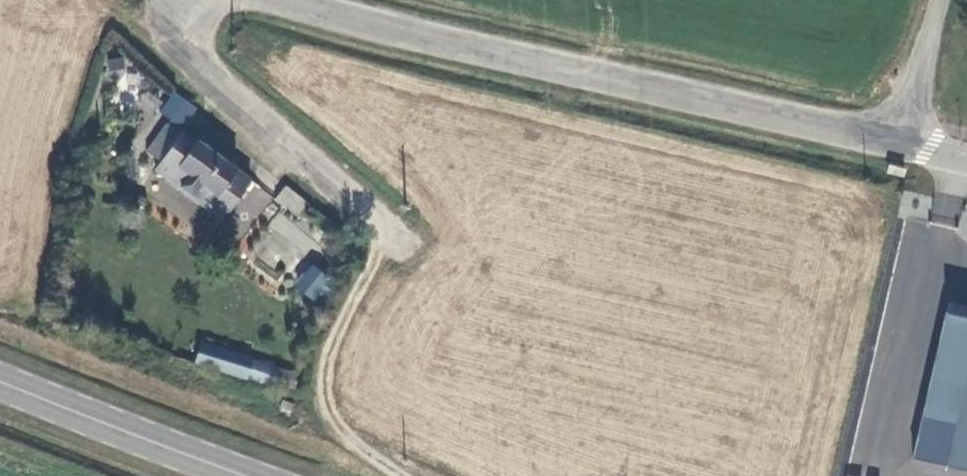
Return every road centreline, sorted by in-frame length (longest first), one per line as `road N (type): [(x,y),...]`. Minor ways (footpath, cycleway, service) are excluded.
road 1 (tertiary): [(903,142),(293,0)]
road 2 (track): [(406,475),(346,441),(318,407),(326,329),(383,225)]
road 3 (secondary): [(0,378),(253,475)]
road 4 (residential): [(903,142),(938,0)]

